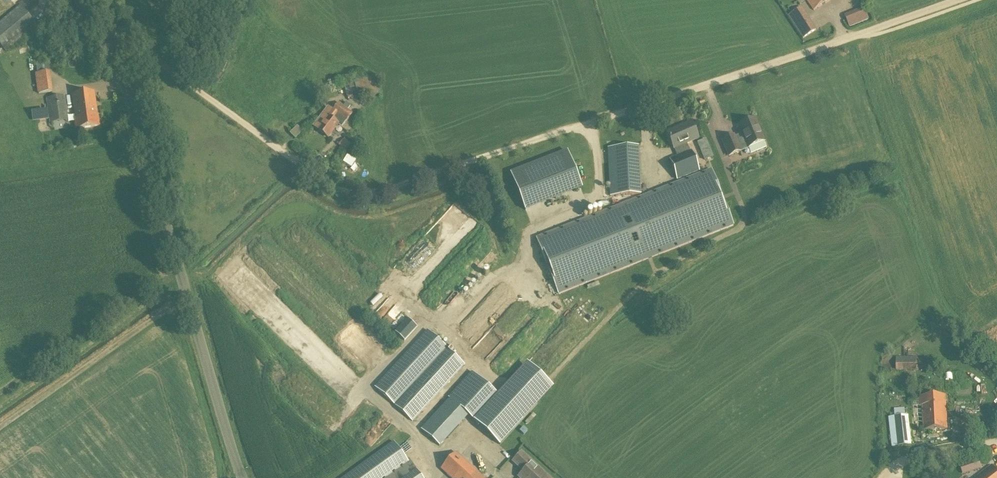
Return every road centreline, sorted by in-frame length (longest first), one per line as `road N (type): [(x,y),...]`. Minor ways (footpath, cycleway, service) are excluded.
road 1 (track): [(112,44),(152,55),(330,184),(371,193),(960,0)]
road 2 (unclassified): [(241,477),(98,0)]

